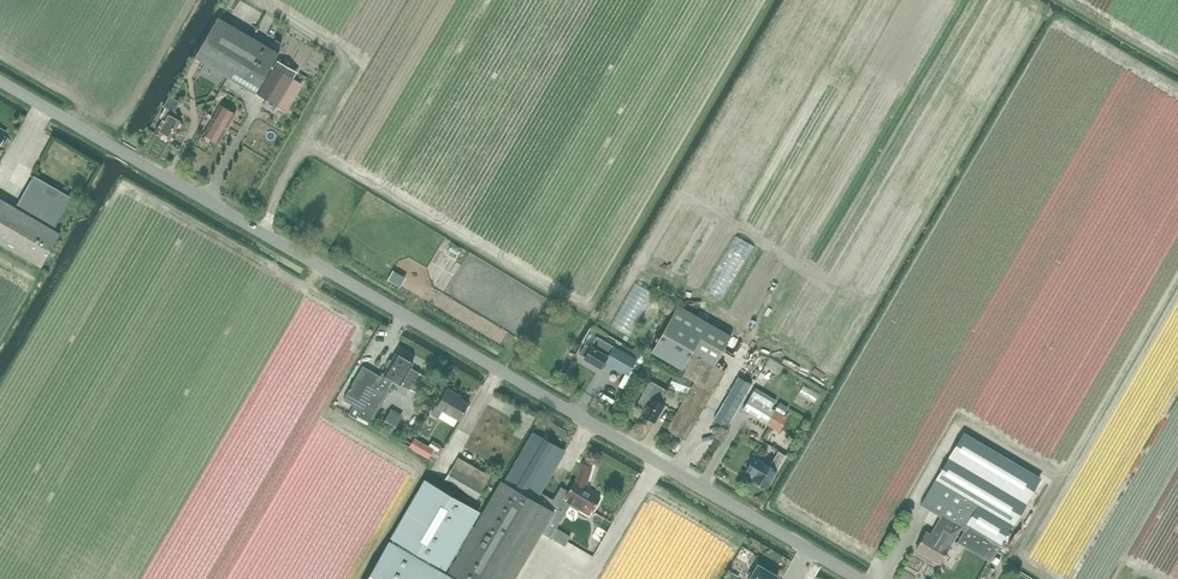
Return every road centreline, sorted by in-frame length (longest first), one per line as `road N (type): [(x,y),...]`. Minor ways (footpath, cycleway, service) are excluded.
road 1 (unclassified): [(858,578),(0,81)]

